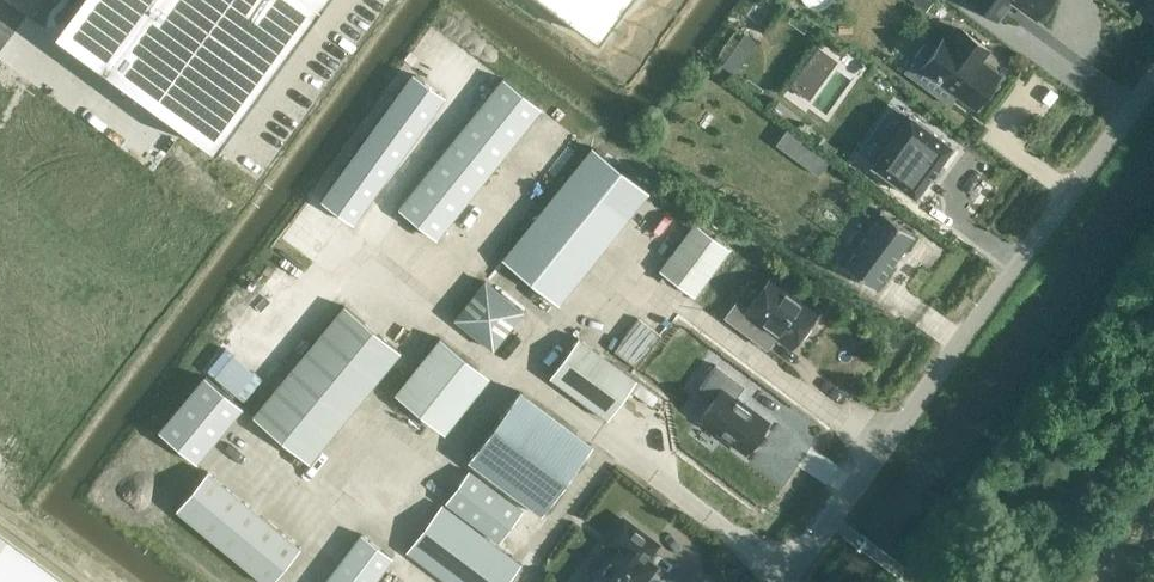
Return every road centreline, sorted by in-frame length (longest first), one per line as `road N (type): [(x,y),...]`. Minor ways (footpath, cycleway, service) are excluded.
road 1 (unclassified): [(784,581),(1153,78)]

